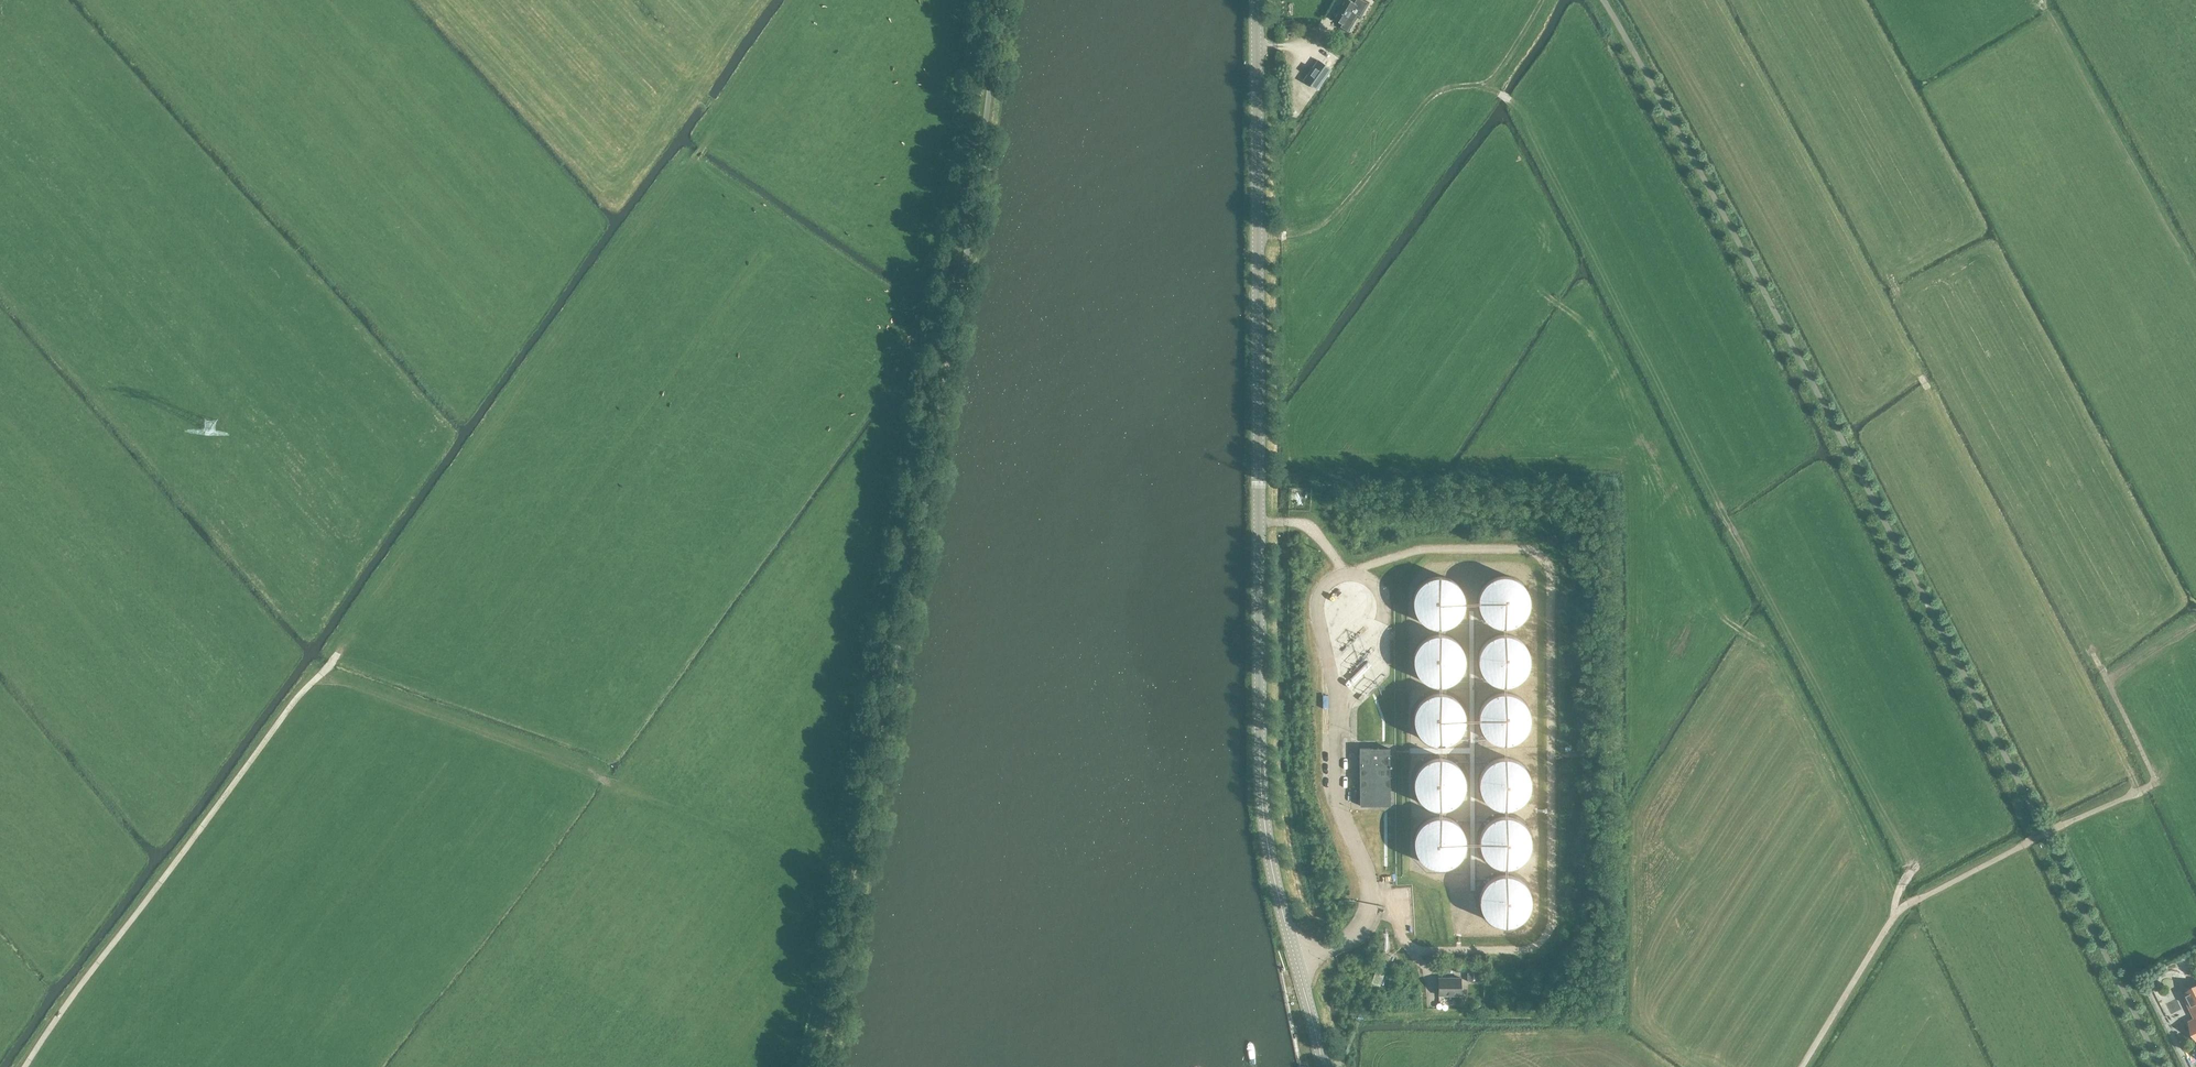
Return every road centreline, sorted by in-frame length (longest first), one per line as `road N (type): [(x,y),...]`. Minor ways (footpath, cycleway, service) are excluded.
road 1 (tertiary): [(1323,1066),(1275,884),(1261,786),(1256,0)]
road 2 (track): [(2097,655),(2156,781),(1900,908),(1800,1066)]
road 3 (track): [(701,93),(723,116),(700,151),(387,585)]
road 4 (track): [(27,1066),(387,585)]
road 5 (track): [(321,675),(604,781),(858,859)]
road 6 (track): [(1538,0),(1496,70),(1484,81),(1434,93),(1331,216),(1297,236),(1257,237)]

